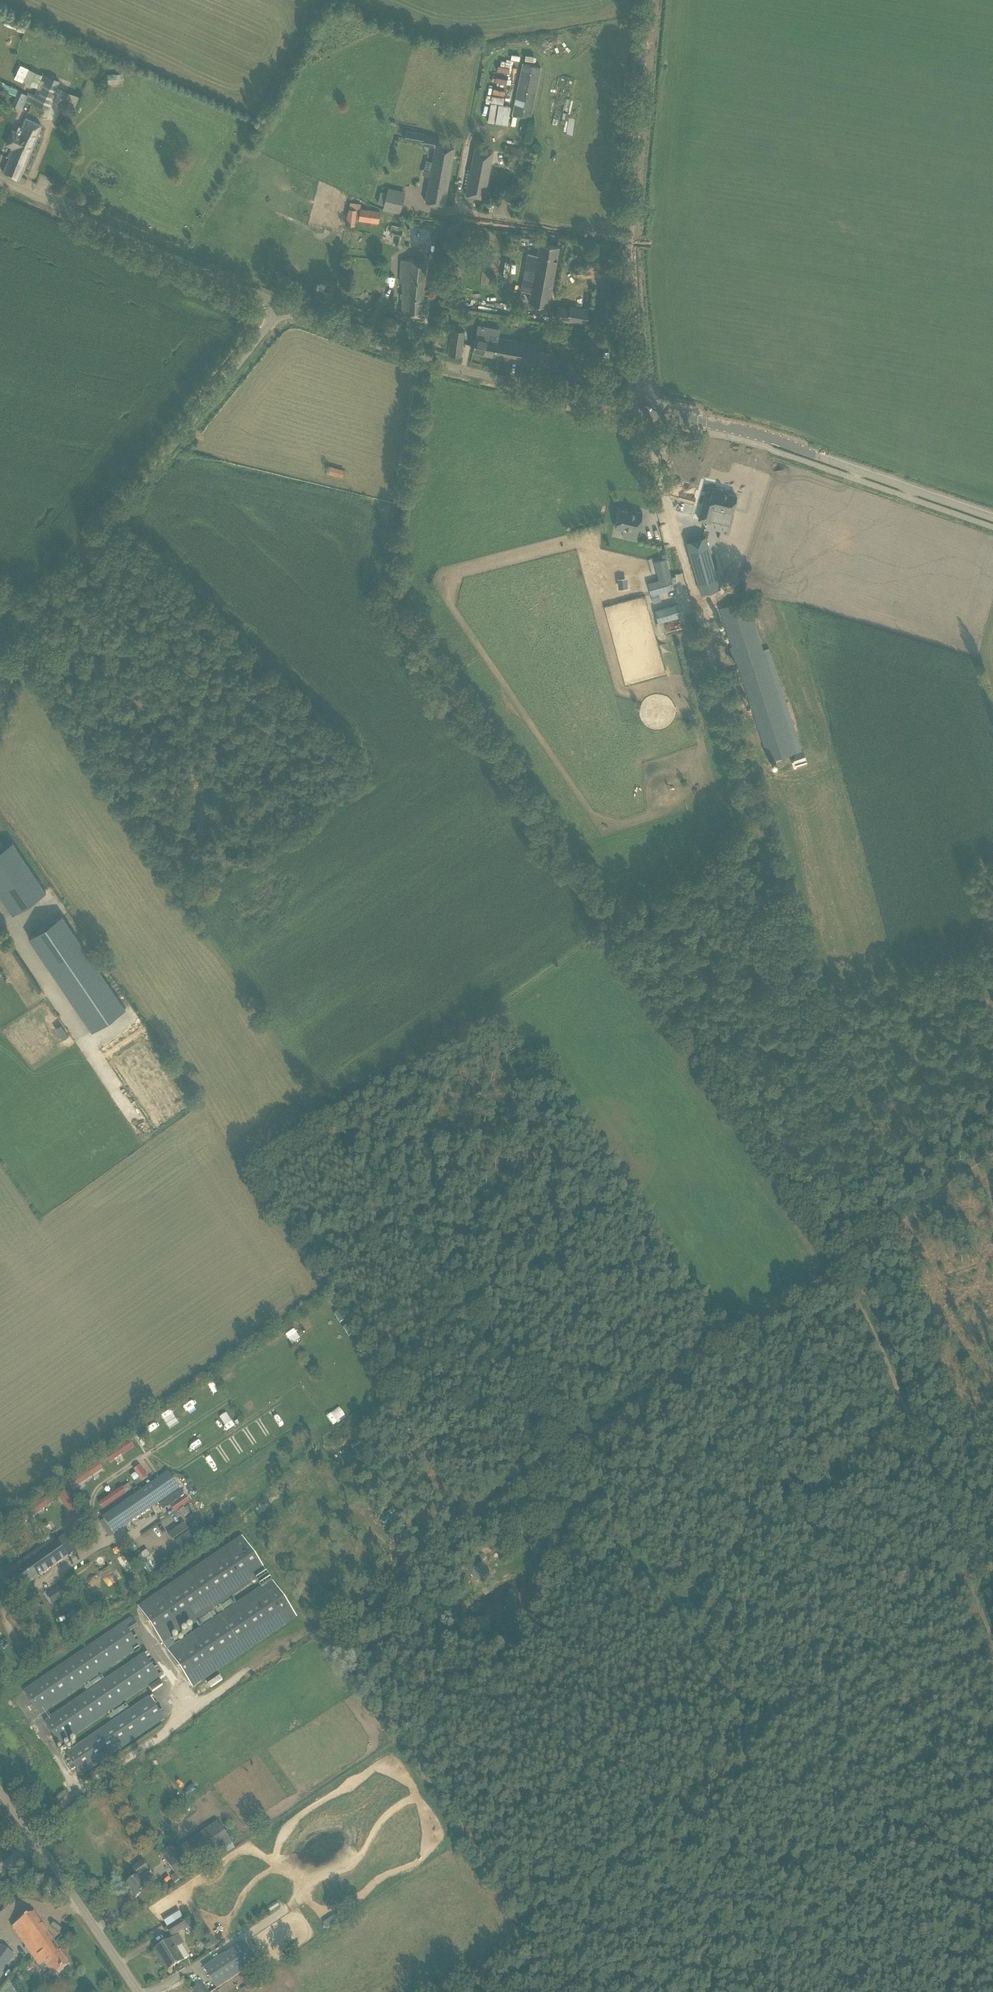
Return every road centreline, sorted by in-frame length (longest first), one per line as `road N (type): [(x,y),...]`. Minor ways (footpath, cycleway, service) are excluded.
road 1 (track): [(27,1831),(992,1158)]
road 2 (unclassified): [(0,706),(48,597),(282,309)]
road 3 (unclassified): [(642,409),(624,272),(643,0)]
road 4 (unclassified): [(992,516),(797,449),(642,409)]
road 5 (unclassified): [(0,188),(282,309)]
road 6 (track): [(98,1527),(96,1489),(281,1364)]
road 7 (unclassified): [(642,409),(424,364)]
road 8 (unclassified): [(135,1991),(33,1841)]
road 9 (unclassified): [(282,309),(424,364)]

